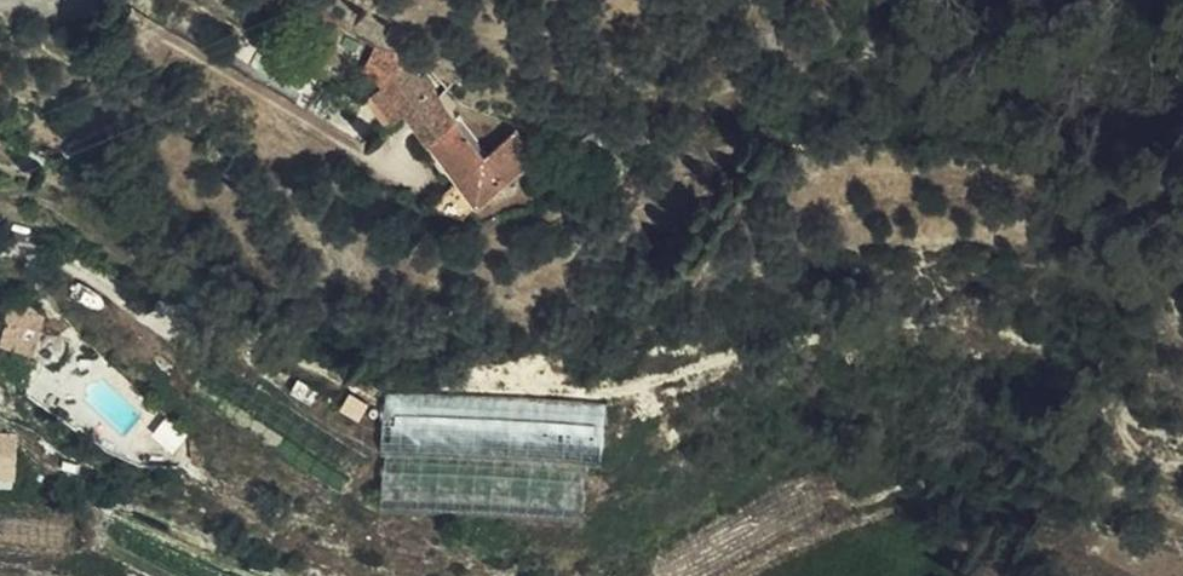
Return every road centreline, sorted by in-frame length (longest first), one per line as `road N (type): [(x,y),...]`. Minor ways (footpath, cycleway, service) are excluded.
road 1 (track): [(0,153),(110,227),(272,367),(398,384),(664,376),(868,334),(998,339)]

